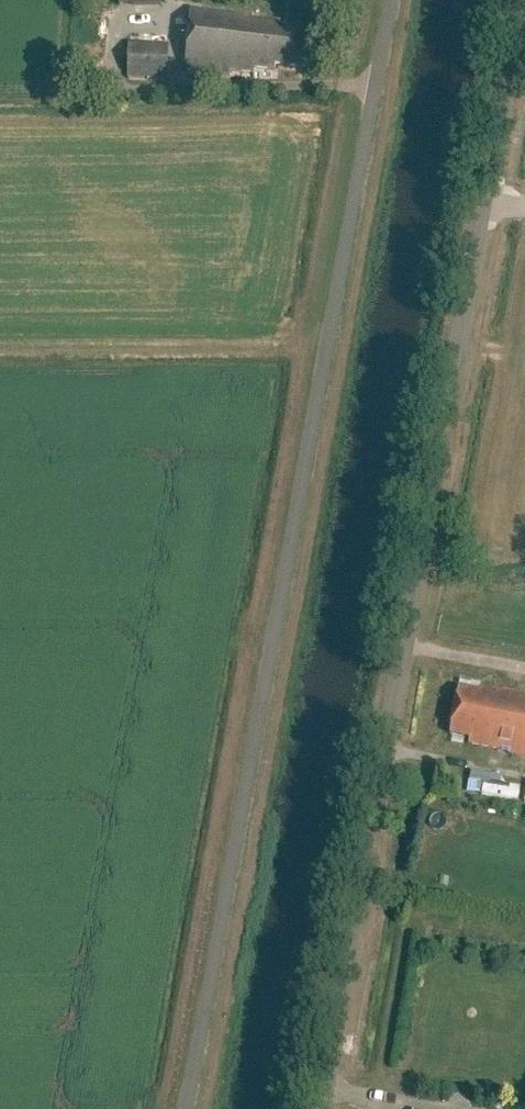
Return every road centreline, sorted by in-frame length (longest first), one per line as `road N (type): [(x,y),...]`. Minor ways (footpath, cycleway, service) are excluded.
road 1 (unclassified): [(187,1108),(392,0)]
road 2 (unclassified): [(320,1108),(522,0)]

